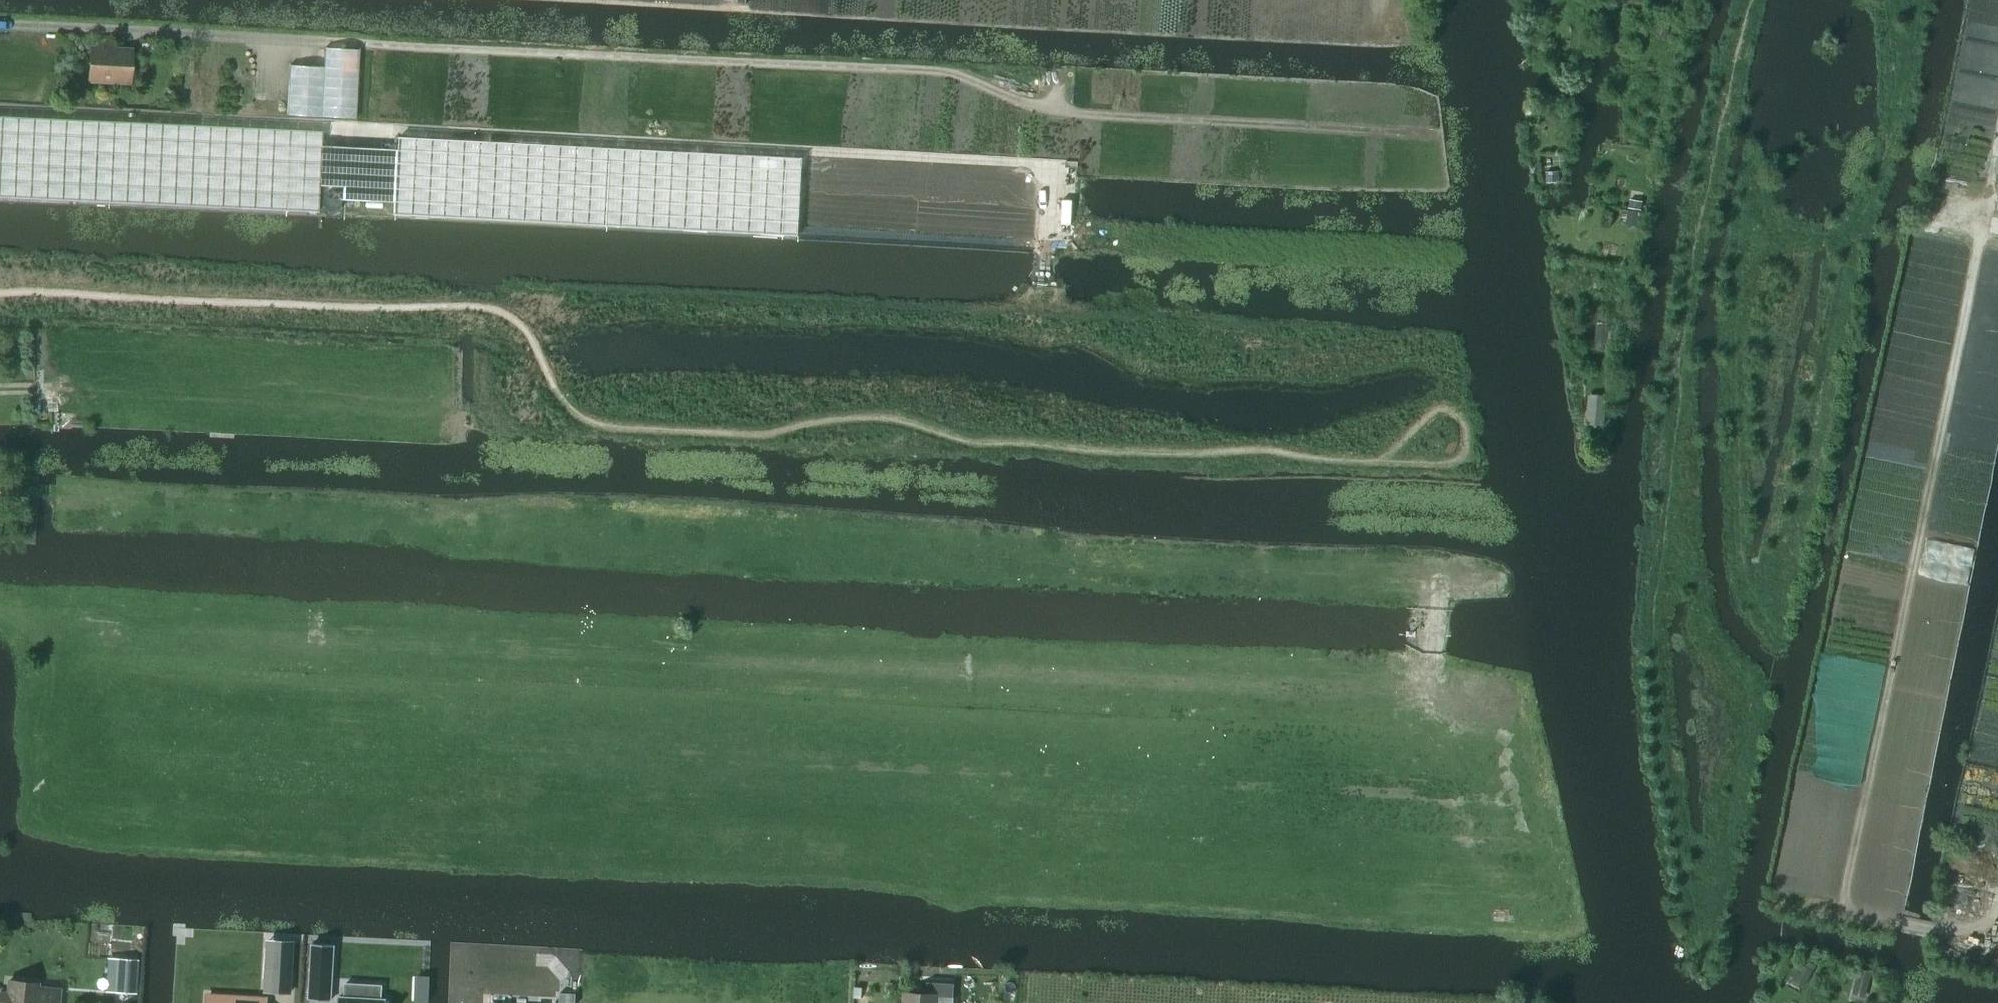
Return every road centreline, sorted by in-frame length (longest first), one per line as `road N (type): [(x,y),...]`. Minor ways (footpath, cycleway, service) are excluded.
road 1 (track): [(0,20),(943,60)]

